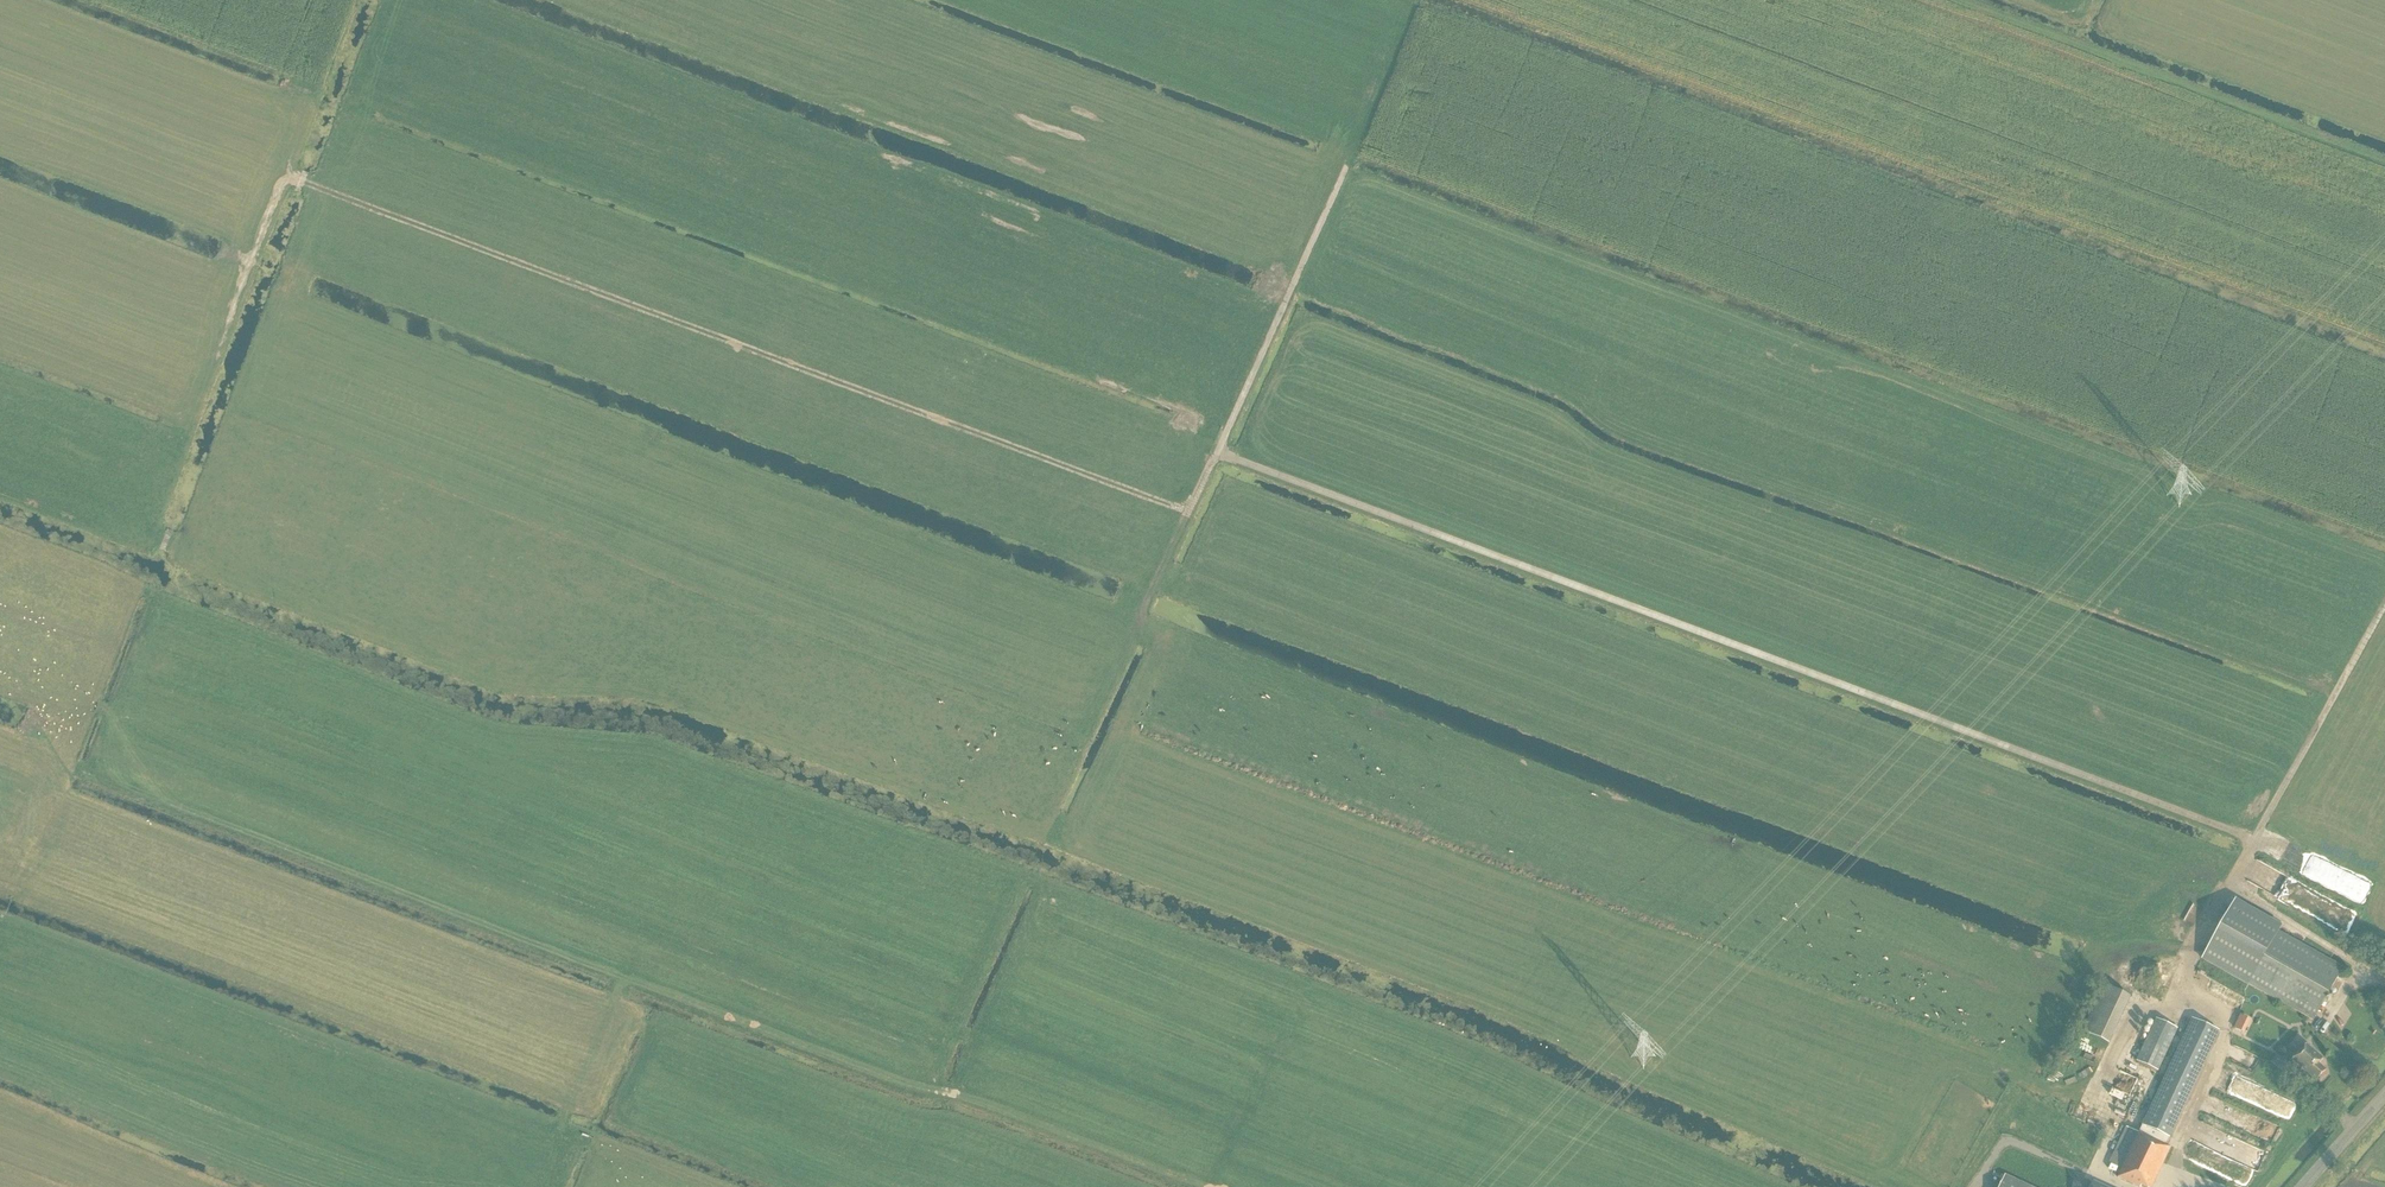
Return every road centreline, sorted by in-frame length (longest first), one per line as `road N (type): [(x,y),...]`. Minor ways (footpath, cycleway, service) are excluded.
road 1 (tertiary): [(2302,1186),(2384,1095)]

